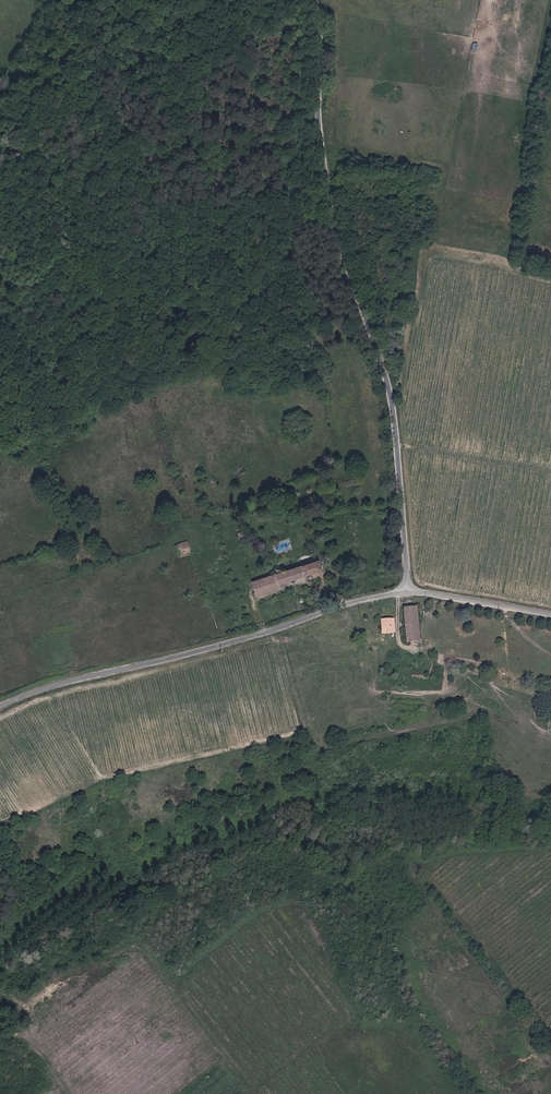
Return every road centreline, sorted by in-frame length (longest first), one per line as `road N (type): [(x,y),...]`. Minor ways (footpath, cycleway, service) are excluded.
road 1 (residential): [(317,0),(329,187),(393,400),(409,591)]
road 2 (unclassified): [(0,706),(409,591)]
road 3 (track): [(0,176),(57,67),(114,0)]
road 4 (track): [(550,139),(526,274),(550,276)]
road 5 (unclassified): [(409,591),(550,613)]

